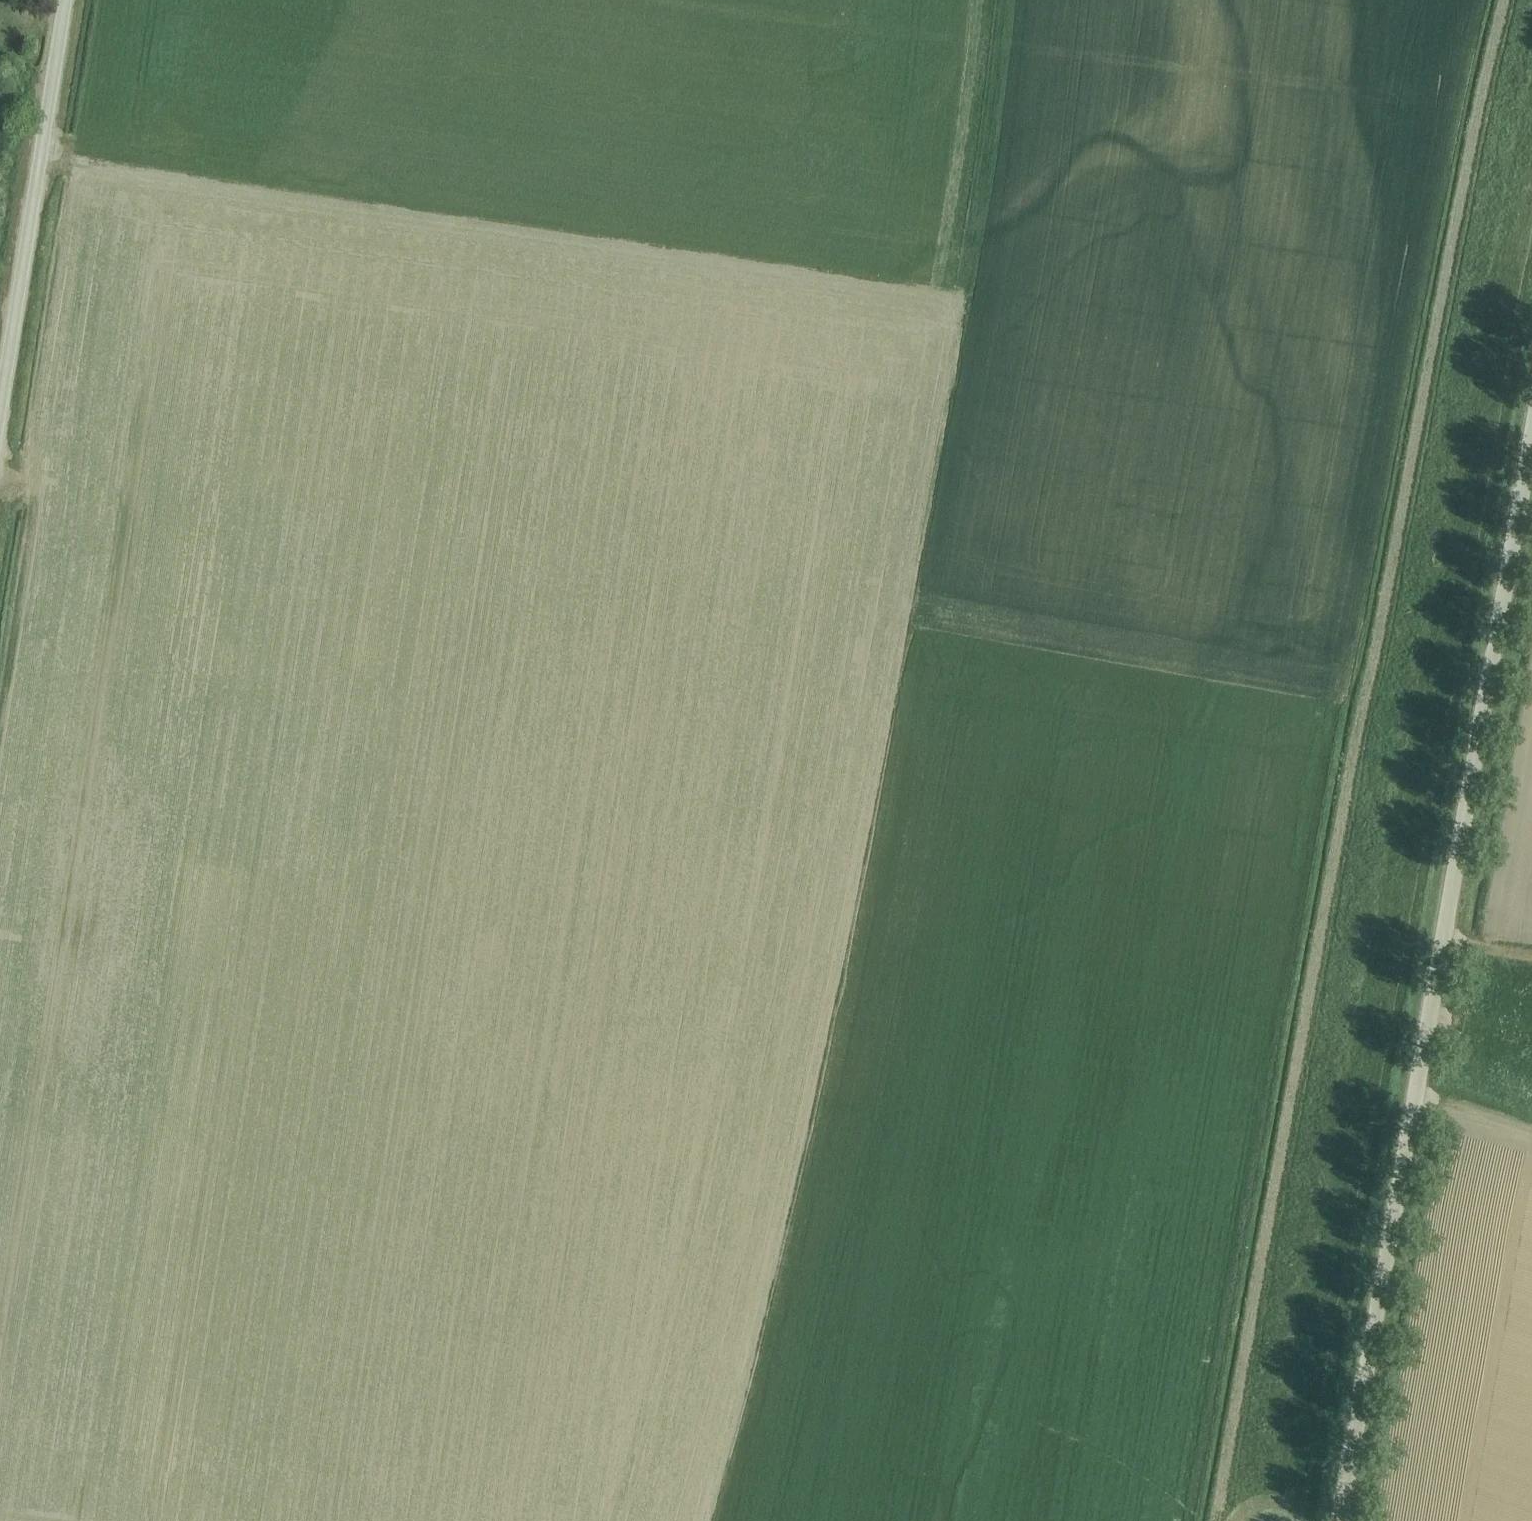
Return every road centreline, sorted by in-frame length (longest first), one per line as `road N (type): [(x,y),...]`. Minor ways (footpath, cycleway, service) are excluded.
road 1 (tertiary): [(1340,1520),(1531,431)]
road 2 (unclassified): [(0,358),(63,0)]

